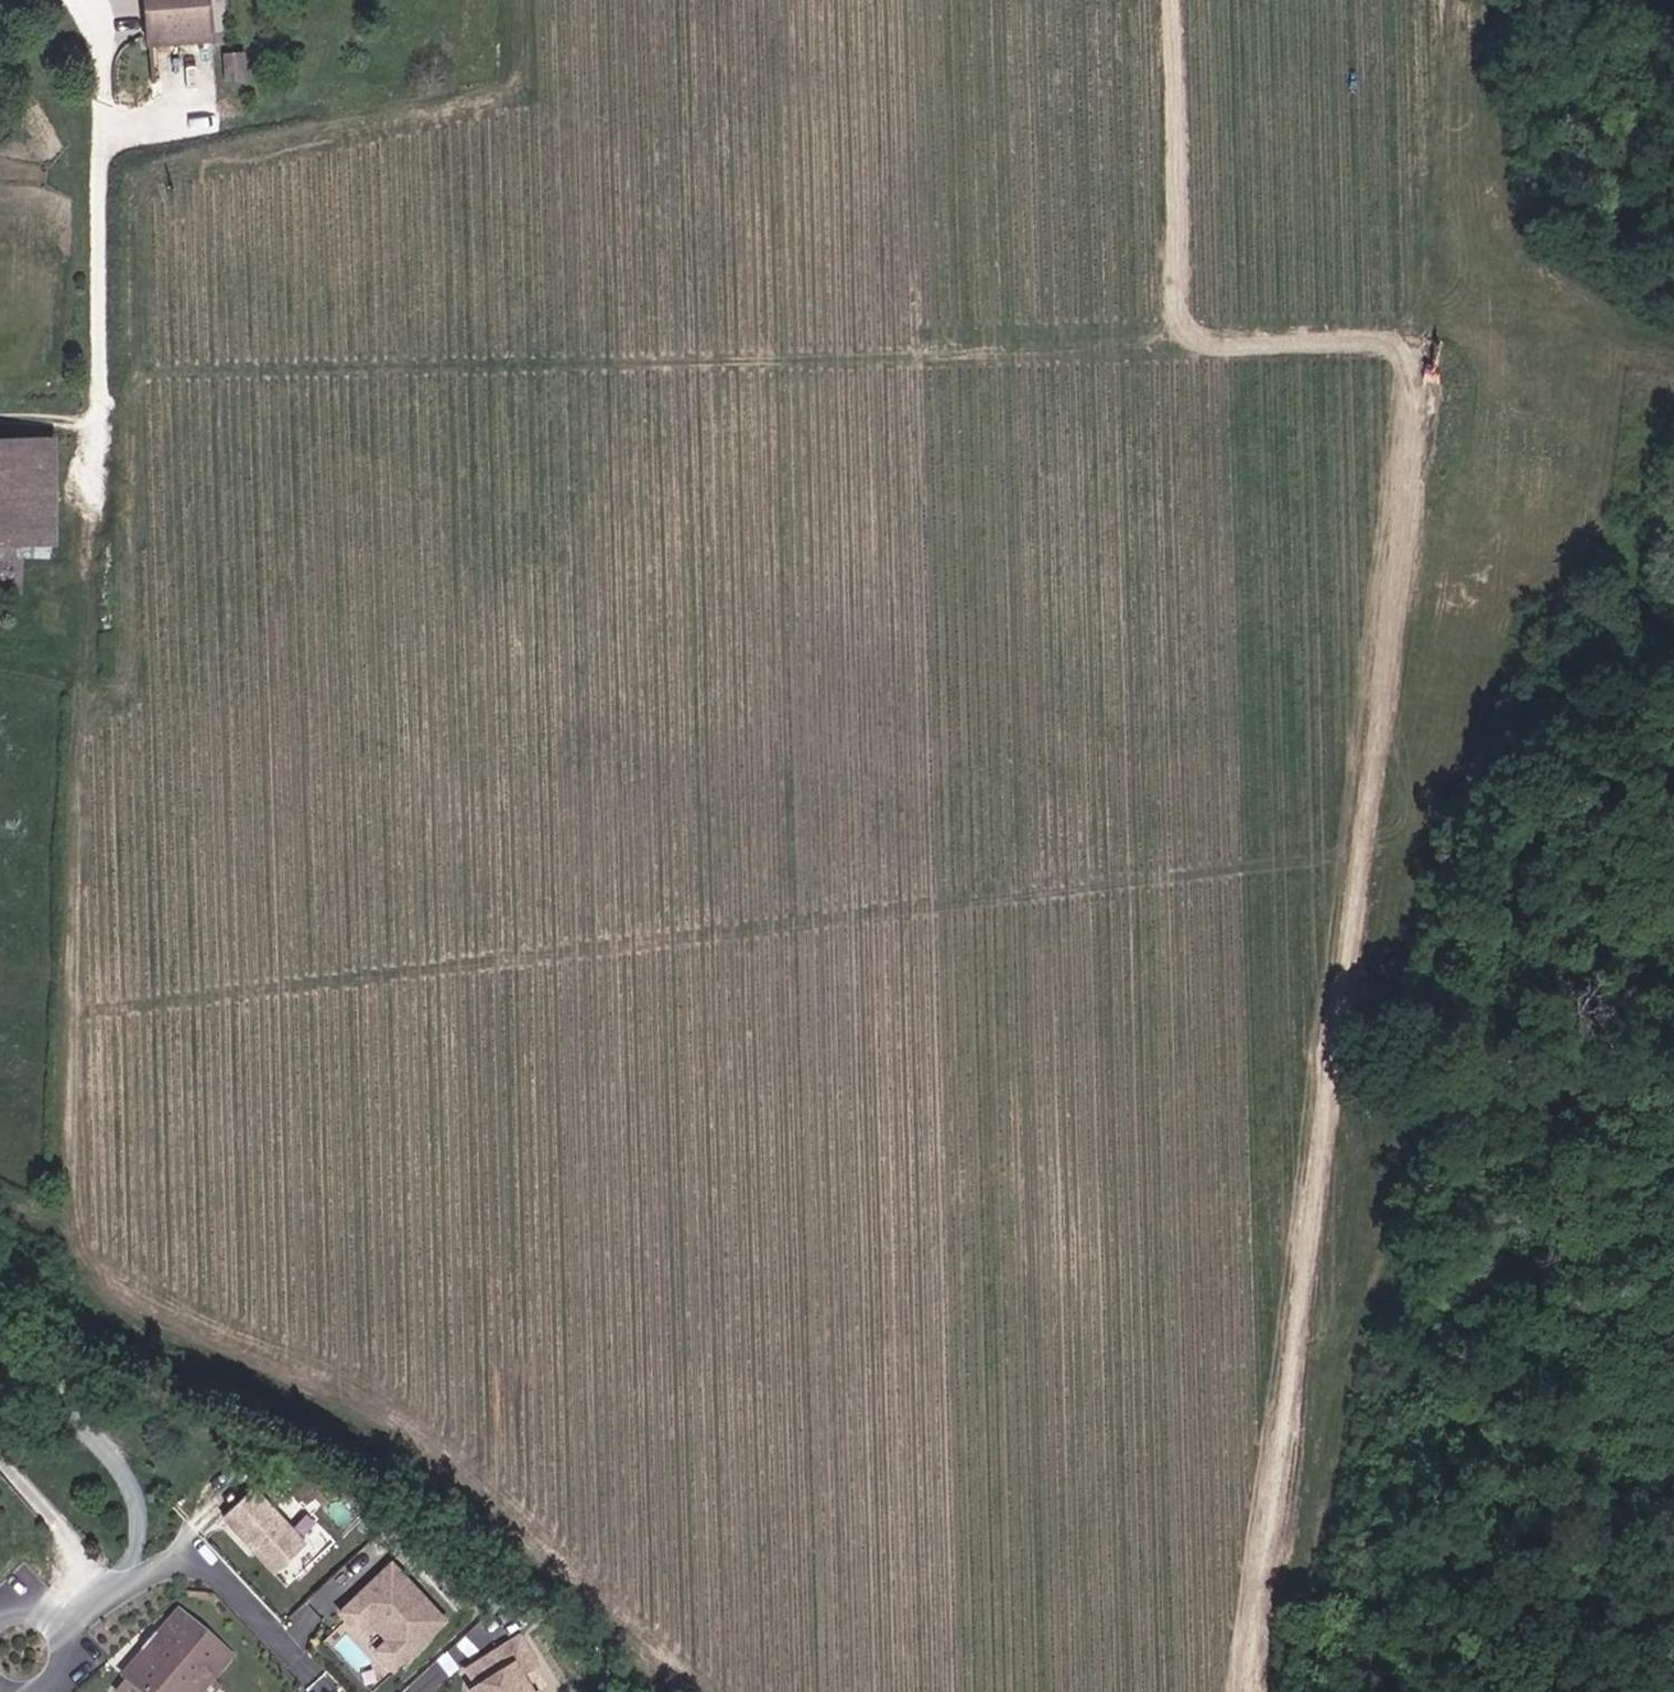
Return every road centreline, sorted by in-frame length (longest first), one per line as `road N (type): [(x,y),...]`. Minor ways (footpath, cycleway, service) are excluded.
road 1 (residential): [(310,1670),(206,1560),(173,1555),(0,1673)]

